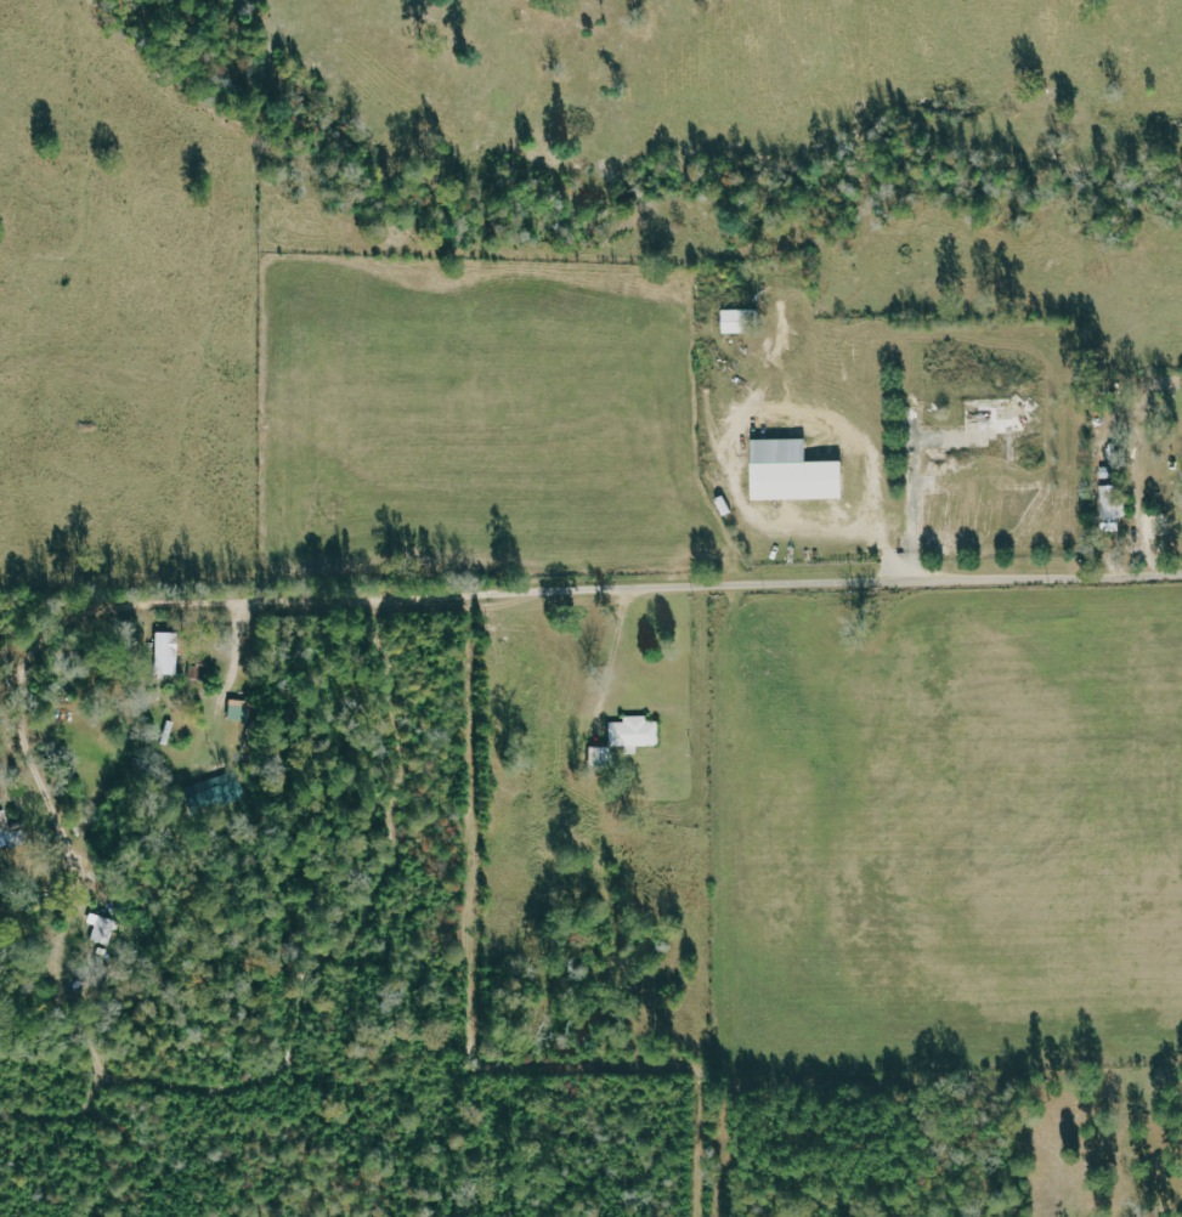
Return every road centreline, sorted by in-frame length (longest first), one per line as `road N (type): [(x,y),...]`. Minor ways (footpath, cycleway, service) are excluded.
road 1 (residential): [(19,673),(66,619),(94,608),(182,600),(1181,576)]

